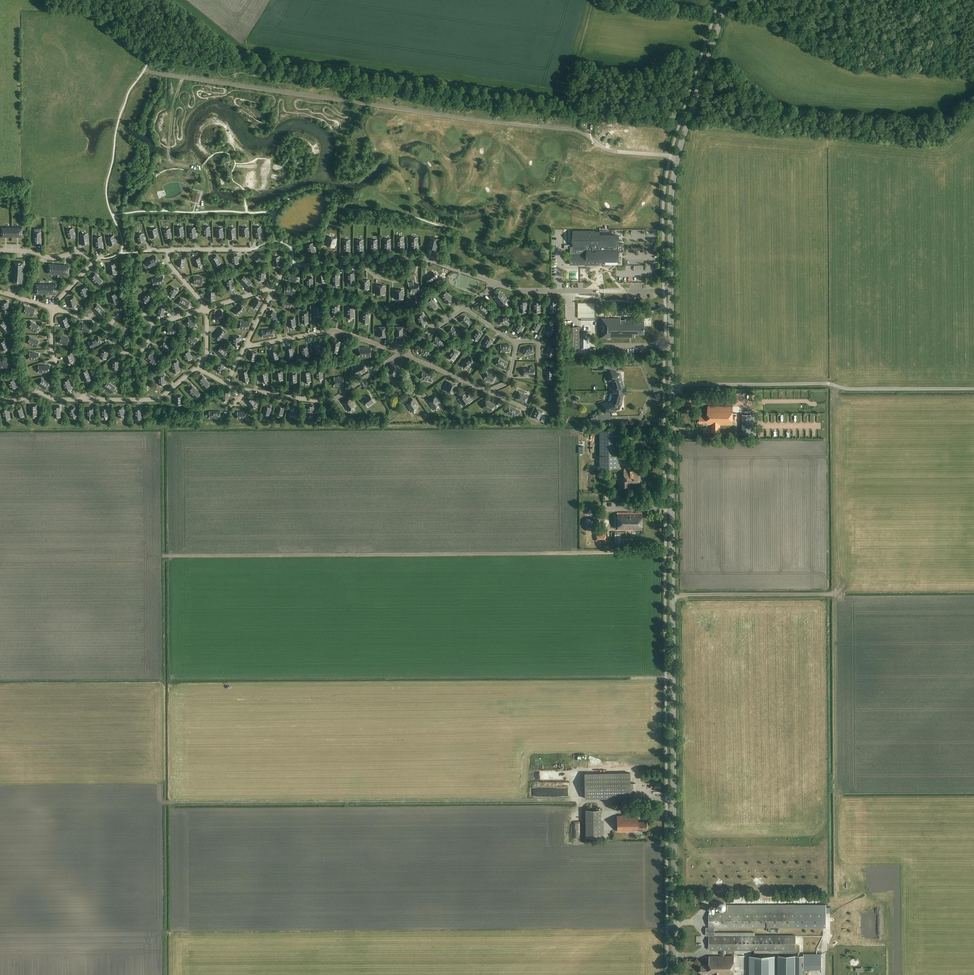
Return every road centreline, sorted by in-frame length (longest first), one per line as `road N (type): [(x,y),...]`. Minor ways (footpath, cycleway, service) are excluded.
road 1 (tertiary): [(675,974),(671,386)]
road 2 (track): [(672,551),(163,556)]
road 3 (track): [(600,146),(572,129),(144,70)]
road 4 (track): [(165,802),(575,800)]
road 5 (tertiary): [(671,386),(674,174),(727,0)]
road 6 (unclassified): [(973,389),(671,386)]
road 7 (track): [(672,597),(839,595)]

